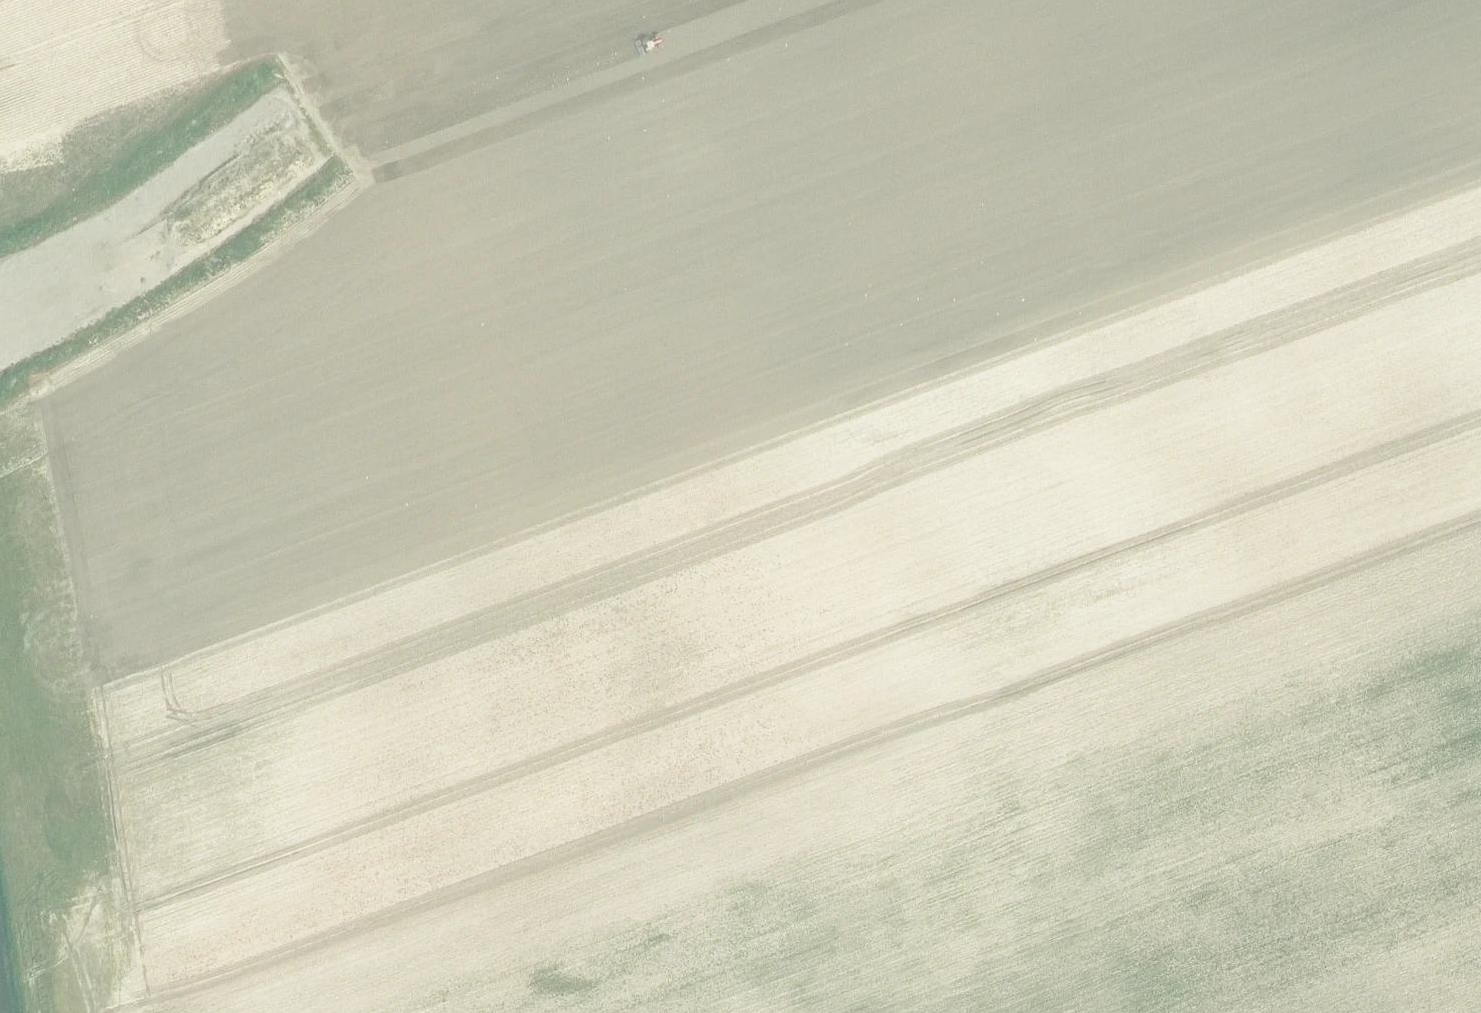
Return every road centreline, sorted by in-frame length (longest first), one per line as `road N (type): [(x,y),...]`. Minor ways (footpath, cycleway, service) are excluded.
road 1 (primary): [(108,259),(273,141),(427,0)]
road 2 (primary): [(0,331),(108,259)]

